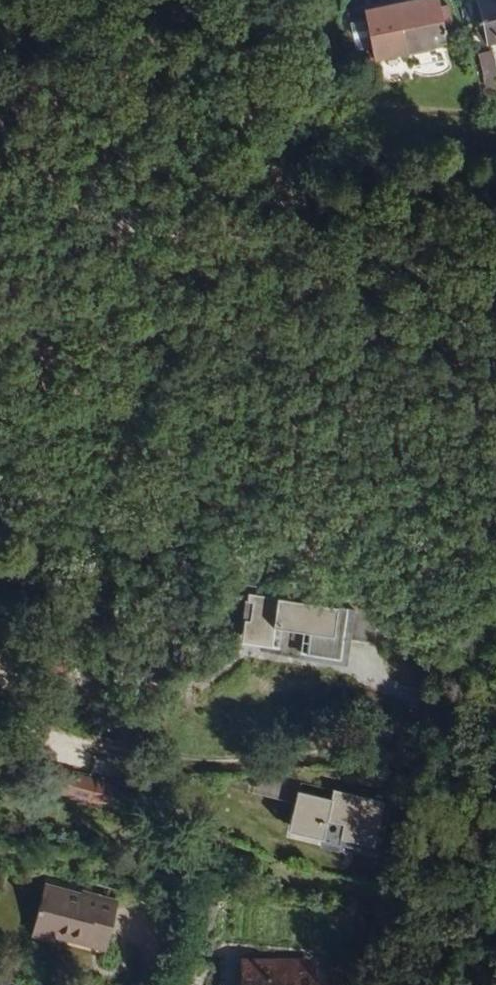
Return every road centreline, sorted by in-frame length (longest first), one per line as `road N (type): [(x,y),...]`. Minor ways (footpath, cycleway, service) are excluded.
road 1 (track): [(79,742),(495,765)]
road 2 (track): [(495,267),(226,234)]
road 3 (track): [(0,169),(226,234)]

